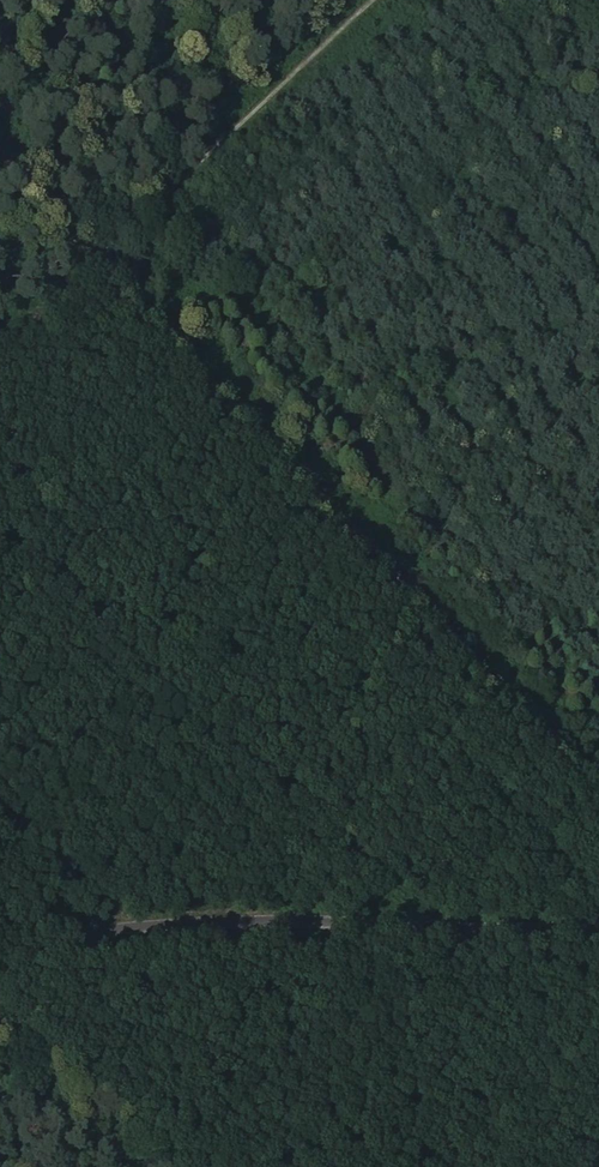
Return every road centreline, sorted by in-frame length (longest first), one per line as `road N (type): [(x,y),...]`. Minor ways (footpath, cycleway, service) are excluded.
road 1 (unclassified): [(0,936),(598,918)]
road 2 (track): [(0,351),(368,0)]

